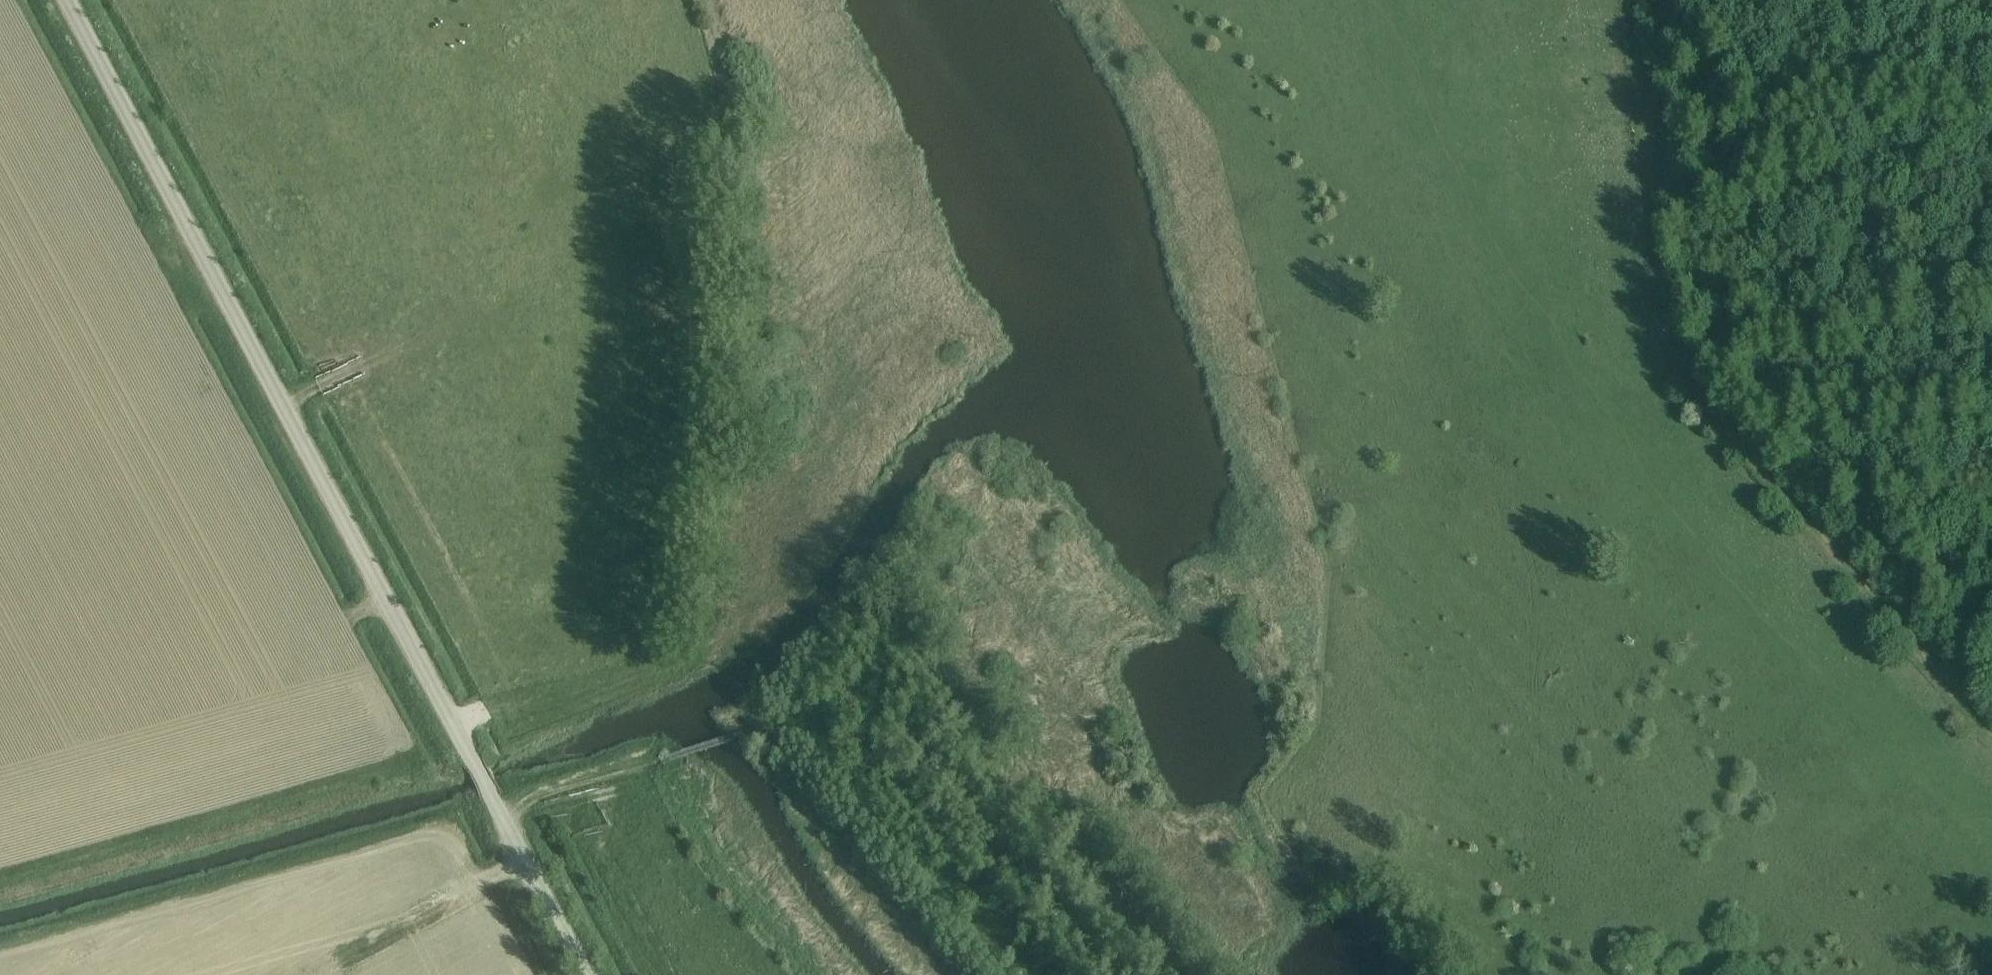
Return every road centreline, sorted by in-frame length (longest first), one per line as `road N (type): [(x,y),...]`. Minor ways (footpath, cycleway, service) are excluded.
road 1 (unclassified): [(586,974),(66,0)]
road 2 (track): [(1991,735),(1681,370),(1666,327),(1631,0)]
road 3 (track): [(752,732),(810,737),(995,974)]
road 4 (track): [(498,809),(666,759)]

